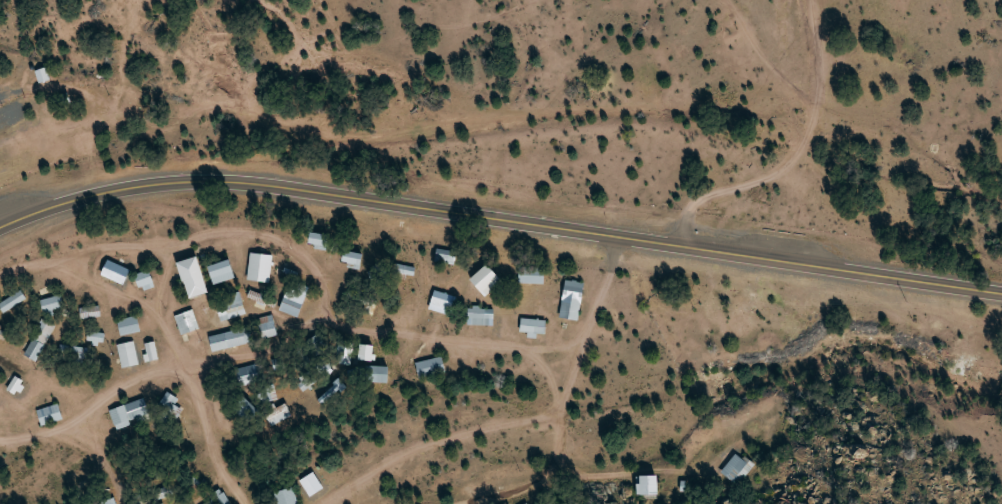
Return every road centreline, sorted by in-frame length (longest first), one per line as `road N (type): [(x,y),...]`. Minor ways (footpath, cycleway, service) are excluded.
road 1 (secondary): [(1001,293),(251,183),(93,194),(0,226)]
road 2 (track): [(0,420),(168,348),(182,318),(227,298),(345,318),(563,318)]
road 3 (track): [(253,503),(518,422),(552,392),(563,318),(625,233)]
road 4 (track): [(742,253),(779,0)]
road 5 (track): [(256,501),(168,348)]

